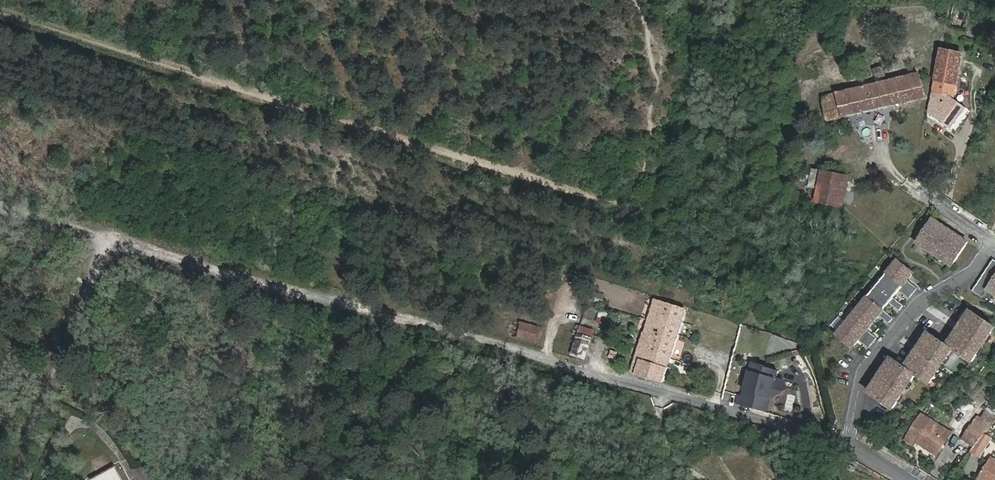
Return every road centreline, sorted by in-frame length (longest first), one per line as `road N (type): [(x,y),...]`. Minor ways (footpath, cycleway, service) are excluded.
road 1 (track): [(0,202),(481,345),(587,368)]
road 2 (residential): [(848,443),(587,368)]
road 3 (track): [(0,477),(106,233)]
road 4 (residential): [(848,443),(866,369),(915,306),(970,275),(994,241)]

